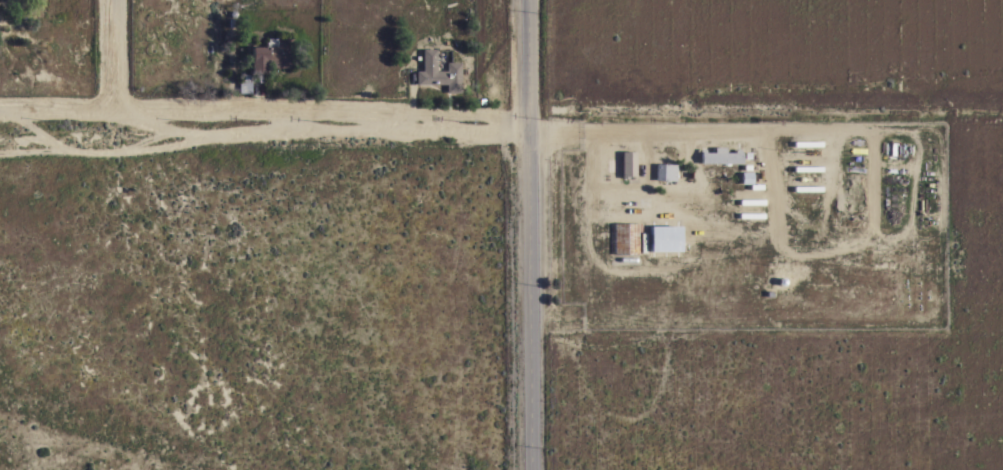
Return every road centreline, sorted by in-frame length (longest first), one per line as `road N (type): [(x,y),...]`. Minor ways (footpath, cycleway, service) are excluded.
road 1 (residential): [(1002,127),(0,115)]
road 2 (tertiary): [(533,469),(530,0)]

